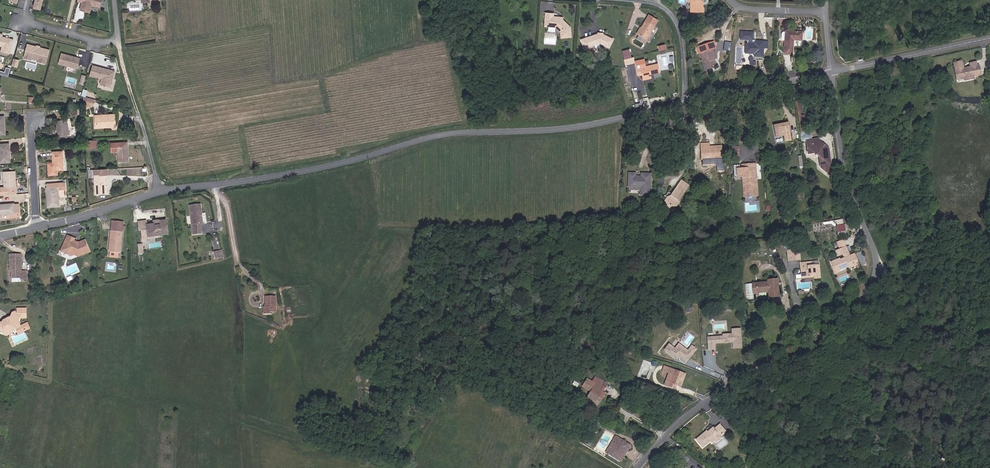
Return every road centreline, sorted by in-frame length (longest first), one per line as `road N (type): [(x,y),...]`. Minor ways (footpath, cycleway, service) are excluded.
road 1 (unclassified): [(37,229),(160,192),(306,170),(443,134),(564,129),(686,103)]
road 2 (unclassified): [(639,467),(717,394),(822,344),(875,280),(878,260),(845,177),(832,72)]
road 3 (unclassified): [(832,72),(989,39)]
road 4 (unclassified): [(686,103),(832,72)]
road 5 (residential): [(115,0),(117,37),(104,43),(19,19)]
road 6 (unclassified): [(686,103),(676,23),(660,5),(628,0)]
road 7 (track): [(880,268),(945,331),(989,340)]

